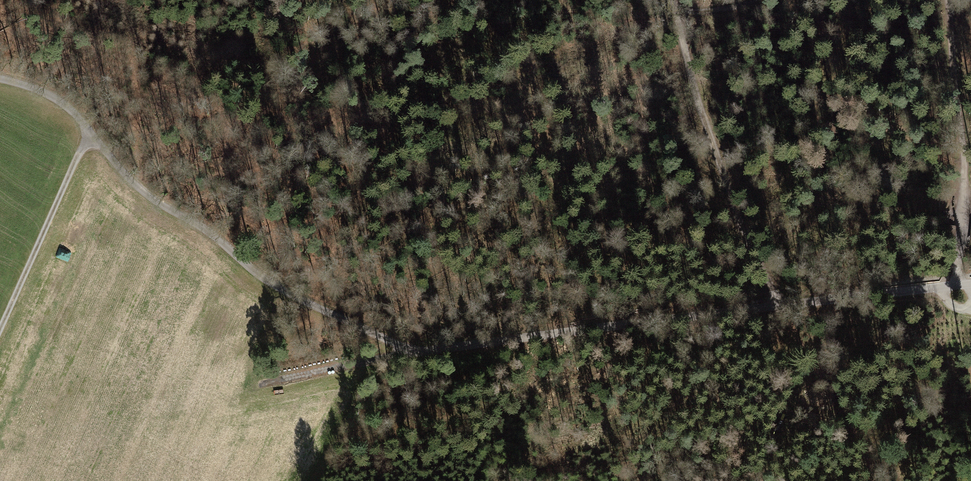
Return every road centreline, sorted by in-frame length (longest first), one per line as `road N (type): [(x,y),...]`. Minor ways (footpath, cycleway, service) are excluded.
road 1 (track): [(265,383),(420,352),(957,285)]
road 2 (track): [(669,0),(698,111),(777,306),(883,480)]
road 3 (track): [(89,131),(144,192),(264,279),(420,352)]
road 4 (track): [(948,0),(964,156),(957,285)]
road 5 (track): [(0,328),(89,131)]

